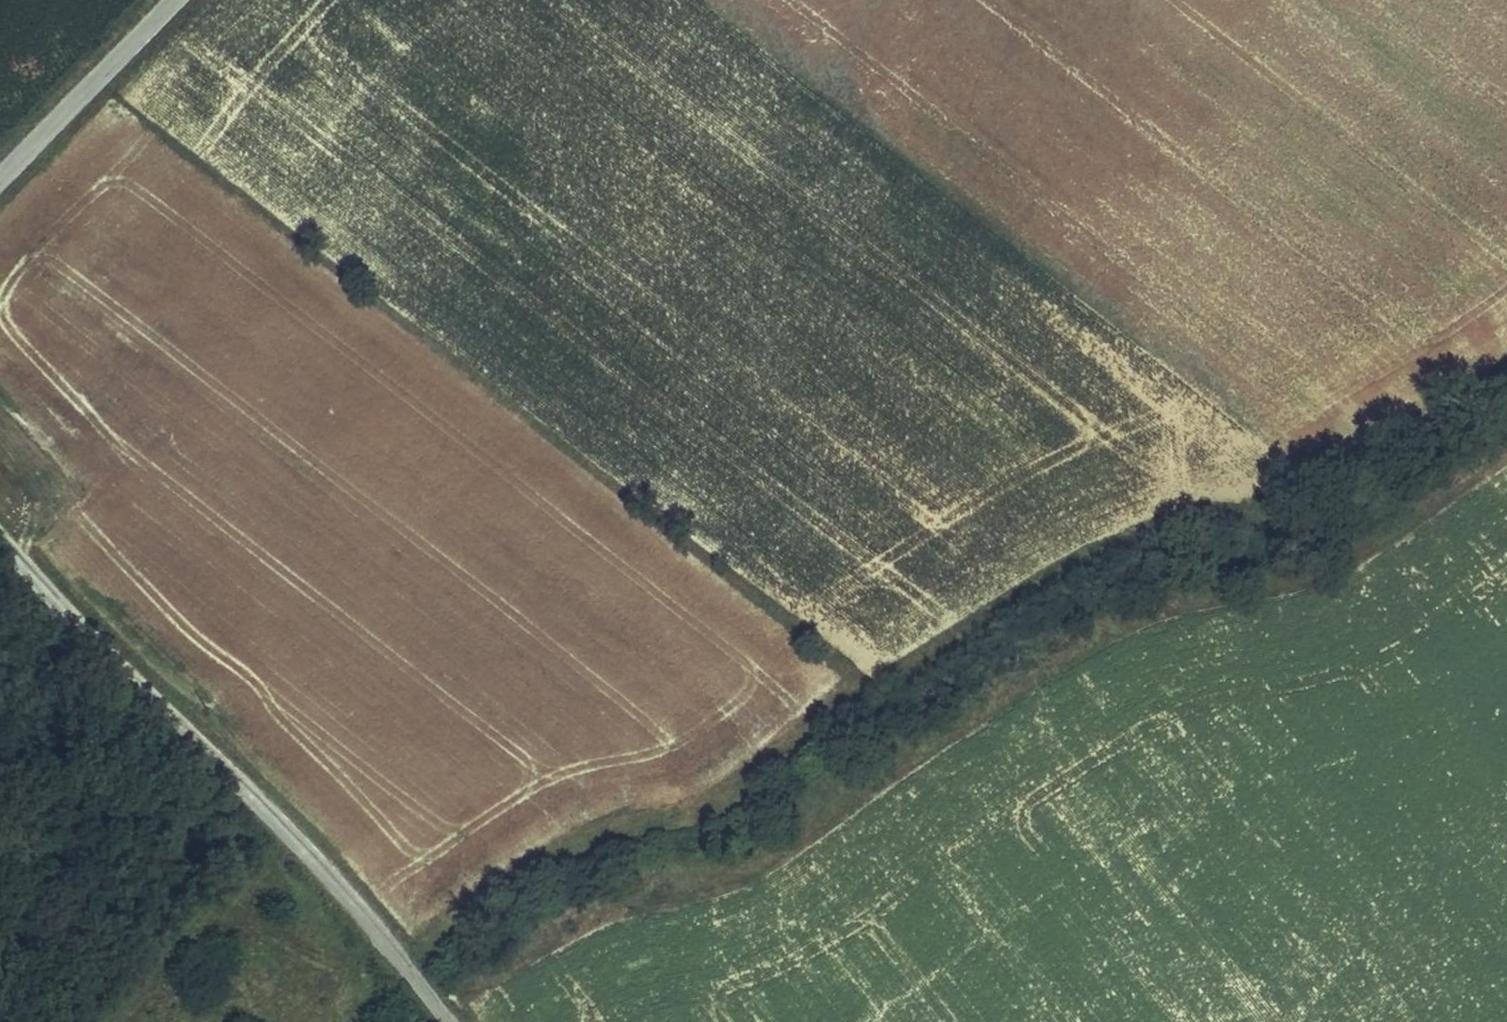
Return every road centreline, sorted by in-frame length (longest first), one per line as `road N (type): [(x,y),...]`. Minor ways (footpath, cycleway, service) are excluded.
road 1 (unclassified): [(0,519),(344,892),(446,1021)]
road 2 (unclassified): [(0,170),(161,0)]

